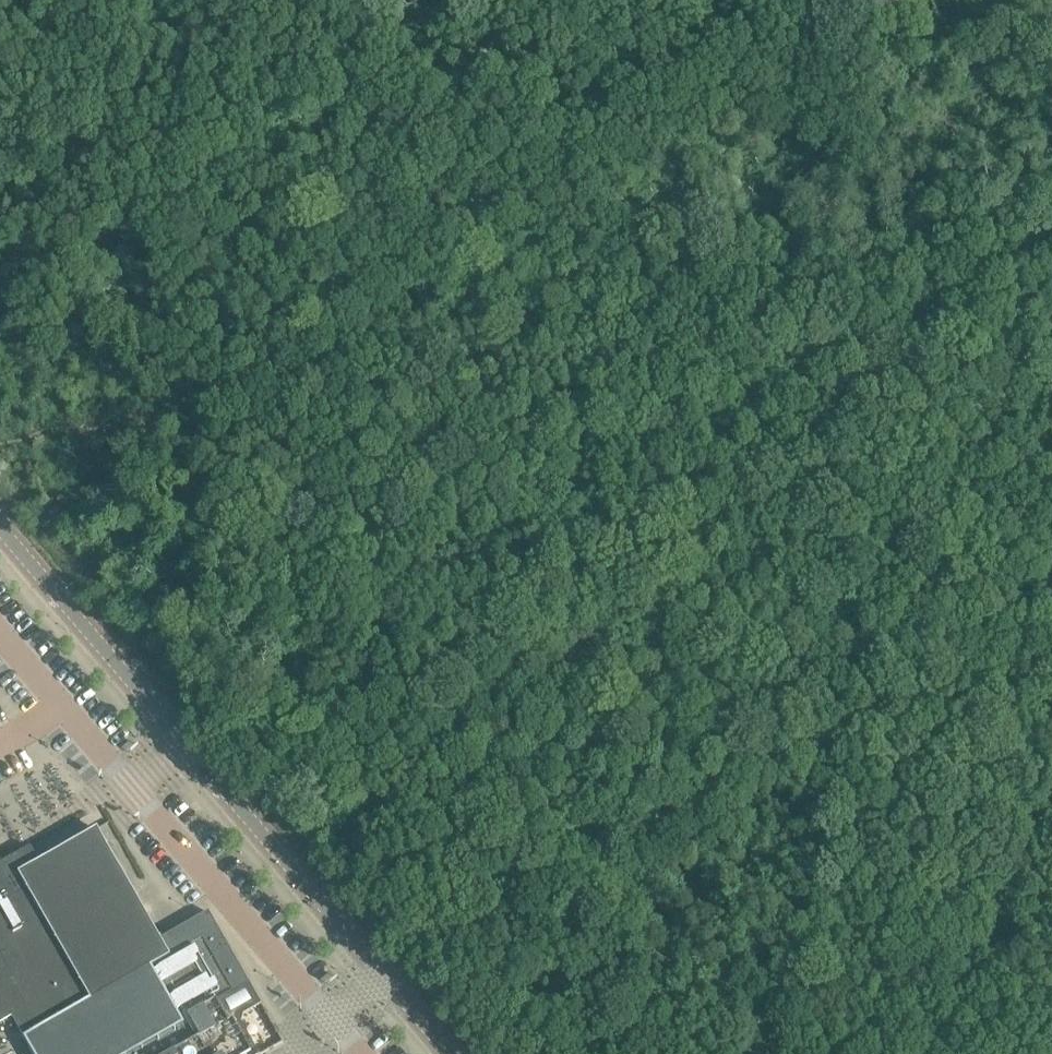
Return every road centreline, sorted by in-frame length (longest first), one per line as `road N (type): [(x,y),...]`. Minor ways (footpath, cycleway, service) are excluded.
road 1 (tertiary): [(440,1053),(0,537)]
road 2 (tertiary): [(1051,28),(824,0)]

